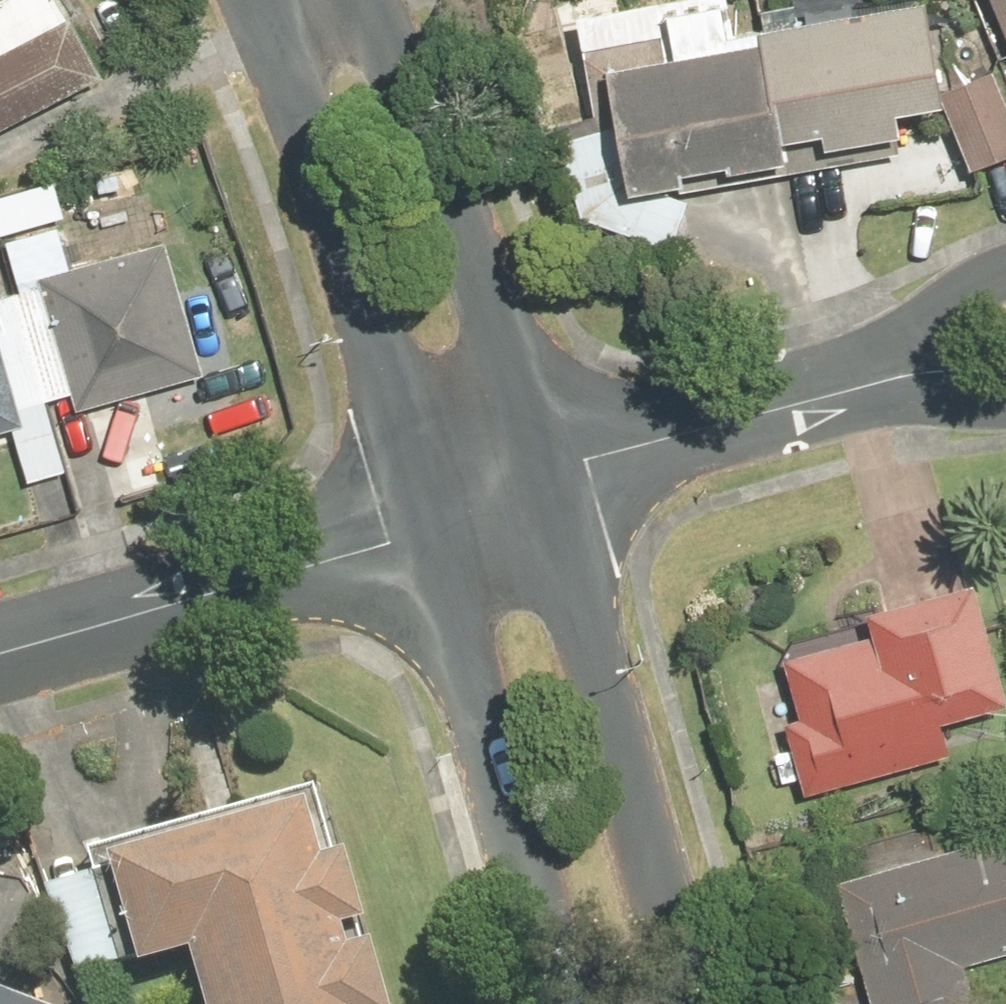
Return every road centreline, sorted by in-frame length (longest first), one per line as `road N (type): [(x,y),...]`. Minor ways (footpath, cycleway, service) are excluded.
road 1 (tertiary): [(432,534),(284,66),(254,0)]
road 2 (tertiary): [(540,475),(694,1003)]
road 3 (tertiary): [(370,0),(459,212),(540,475)]
road 4 (tertiary): [(561,1003),(432,534)]
road 5 (residential): [(432,534),(0,654)]
road 6 (residential): [(893,379),(540,475)]
road 7 (residential): [(893,379),(930,314),(973,283),(1005,274)]
road 8 (residential): [(540,475),(432,534)]

